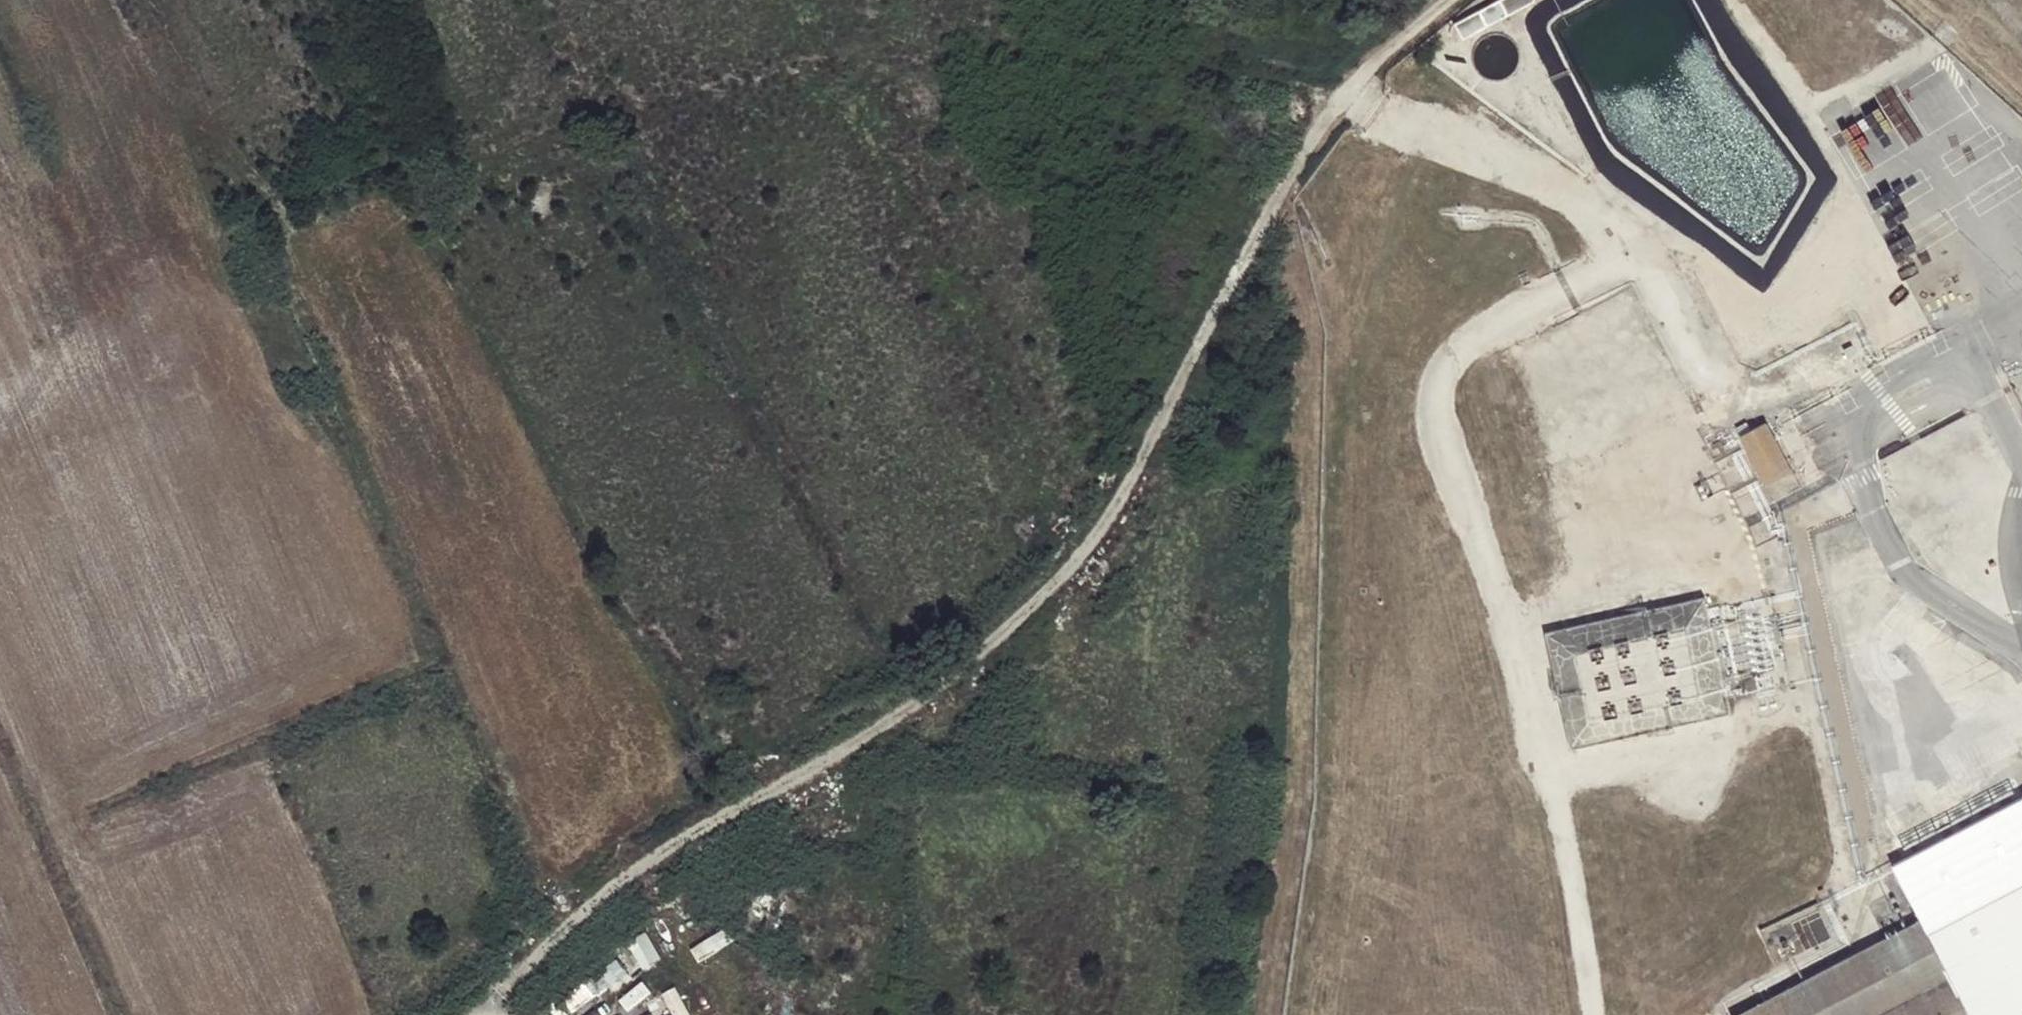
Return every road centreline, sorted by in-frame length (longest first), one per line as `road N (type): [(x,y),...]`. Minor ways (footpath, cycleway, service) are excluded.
road 1 (track): [(1447,0),(1331,106),(1122,500),(1046,599),(958,681),(650,860),(486,1000)]

